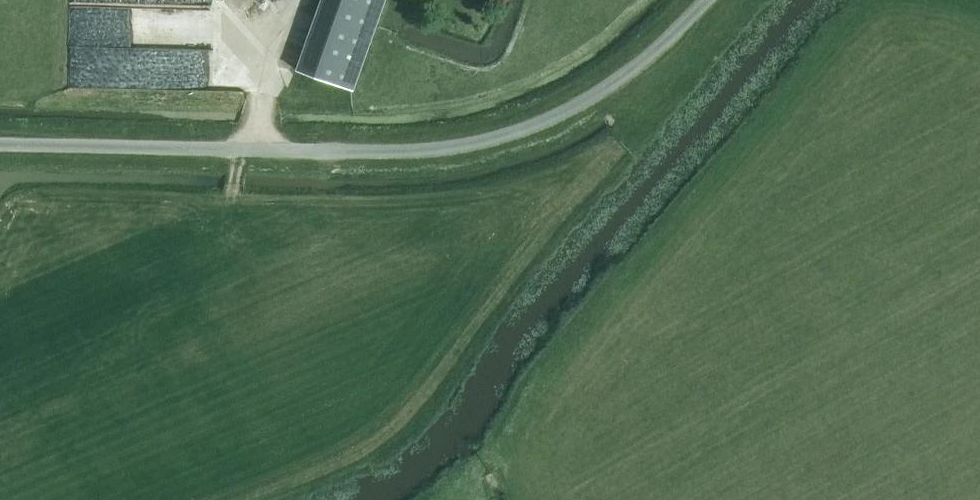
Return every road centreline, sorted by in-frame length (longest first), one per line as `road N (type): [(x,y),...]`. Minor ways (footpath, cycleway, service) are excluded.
road 1 (unclassified): [(0,144),(325,152),(470,145),(596,95),(656,53),(709,0)]
road 2 (track): [(320,309),(335,244),(336,200),(325,152)]

